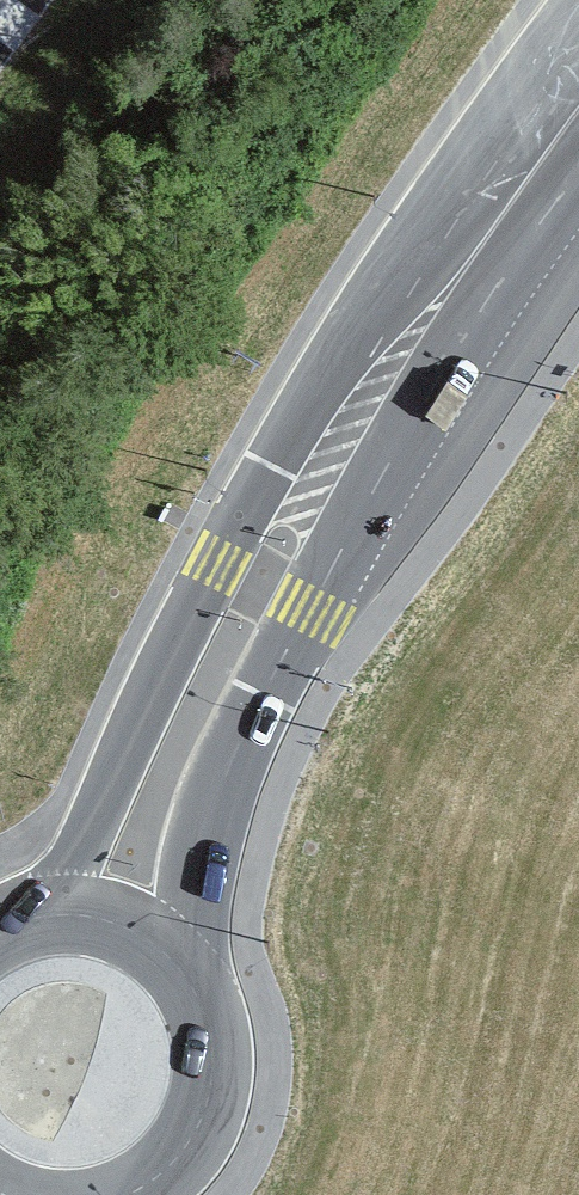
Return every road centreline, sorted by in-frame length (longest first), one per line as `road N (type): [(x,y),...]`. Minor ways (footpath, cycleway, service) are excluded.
road 1 (primary): [(456,272),(241,520),(77,853),(25,918)]
road 2 (primary): [(190,975),(198,874),(222,783),(335,563),(456,272)]
road 3 (primary): [(129,1194),(176,1161),(209,1103),(213,1031),(190,975)]
road 4 (primary): [(456,272),(578,108)]
road 5 (primary): [(190,975),(155,940),(109,917),(58,911),(25,918)]

